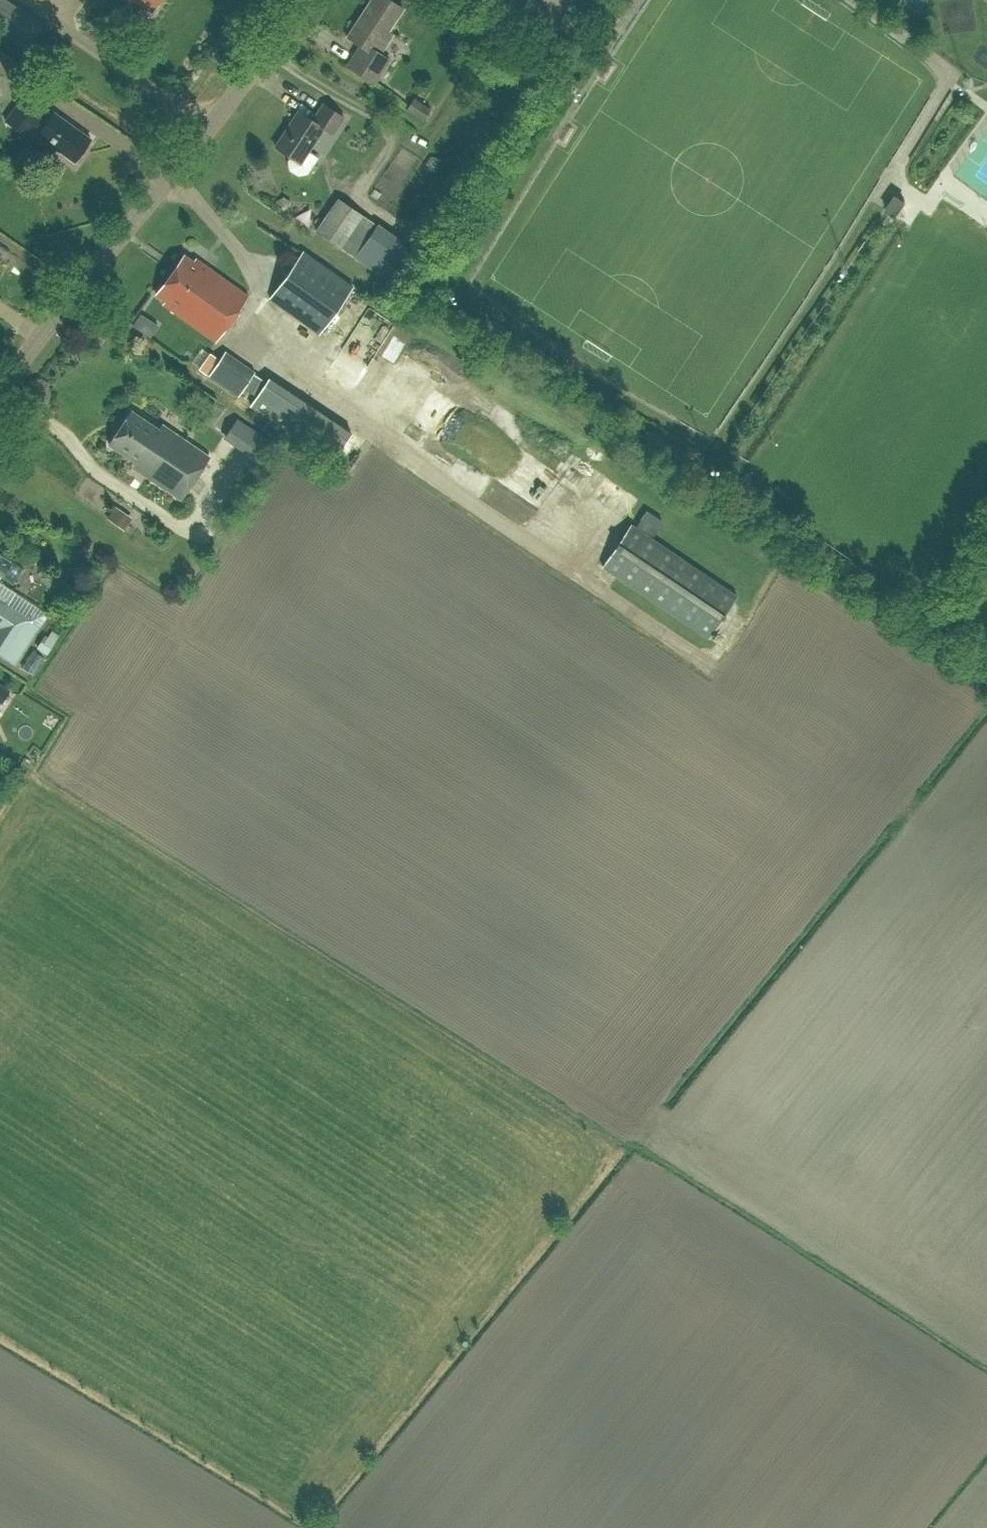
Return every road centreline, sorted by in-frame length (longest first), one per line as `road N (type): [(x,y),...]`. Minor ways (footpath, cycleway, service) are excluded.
road 1 (tertiary): [(0,391),(300,0)]

